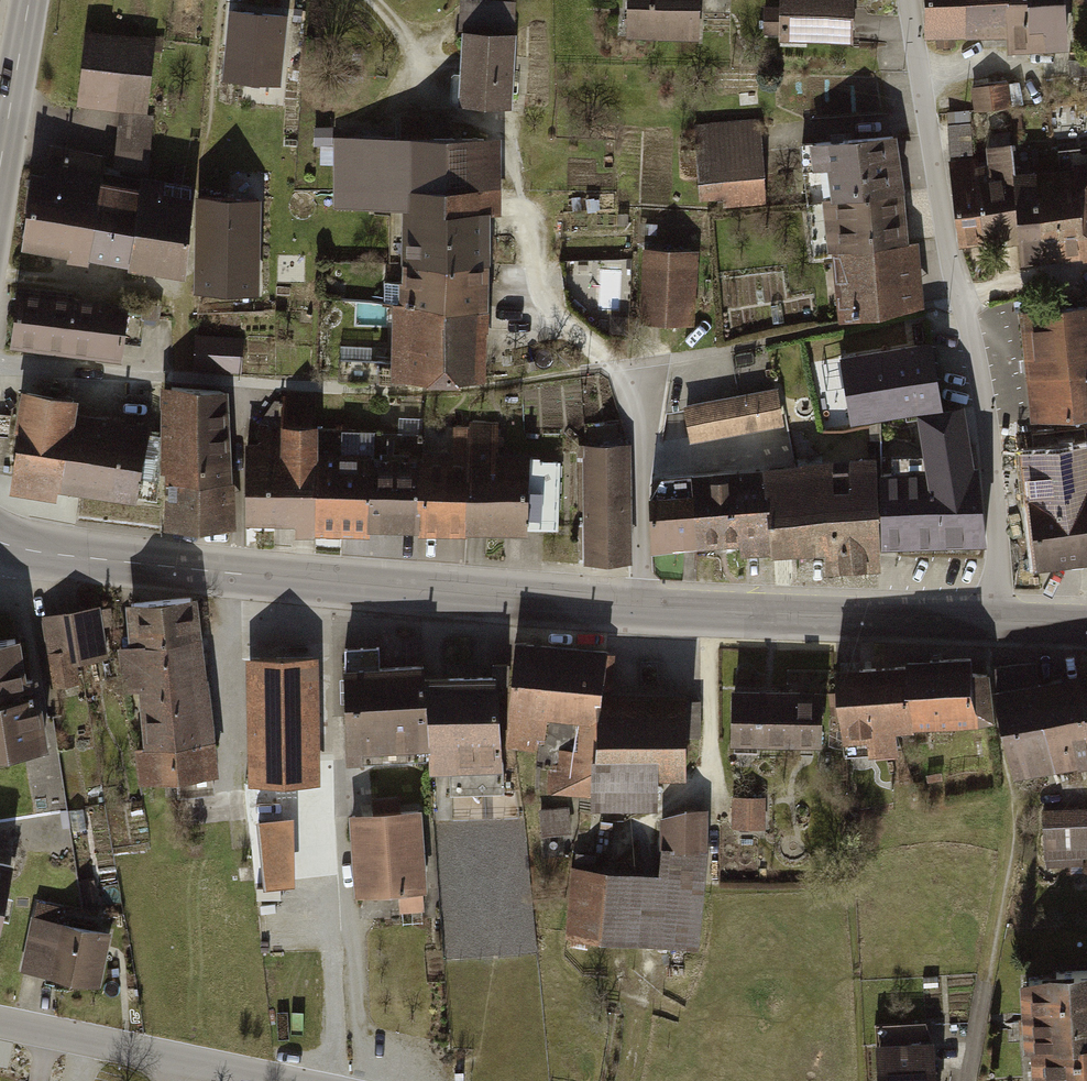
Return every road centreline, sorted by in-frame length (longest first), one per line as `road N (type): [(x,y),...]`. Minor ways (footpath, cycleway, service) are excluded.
road 1 (secondary): [(0,542),(386,589),(992,622)]
road 2 (residential): [(909,0),(998,536),(992,622)]
road 3 (track): [(370,0),(400,32),(443,118),(505,124),(525,221)]
road 4 (residential): [(171,1056),(0,1021)]
road 5 (secondary): [(30,0),(0,170)]
road 6 (residential): [(291,1080),(171,1056)]

